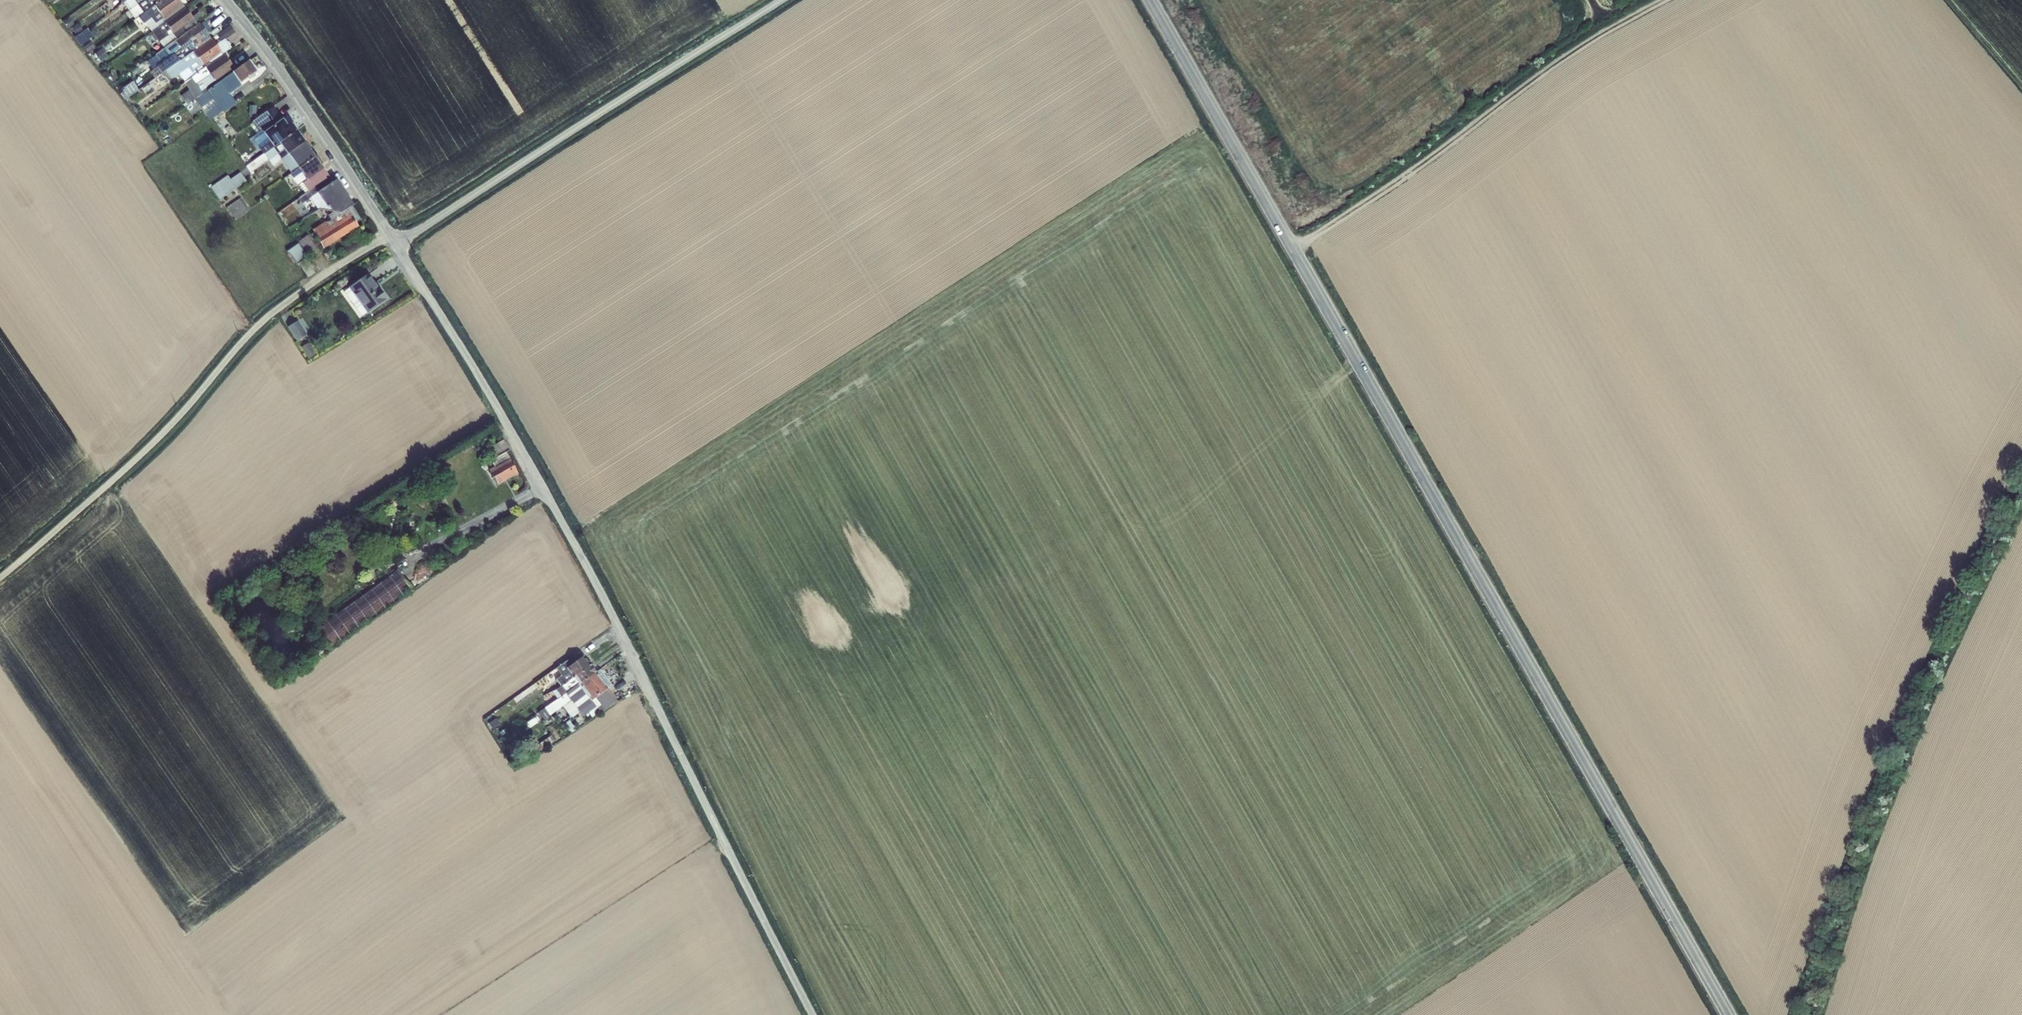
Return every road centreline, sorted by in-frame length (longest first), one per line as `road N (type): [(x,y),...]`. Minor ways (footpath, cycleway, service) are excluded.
road 1 (tertiary): [(1727,1014),(1150,0)]
road 2 (track): [(388,235),(261,322),(167,429),(0,578)]
road 3 (residential): [(396,246),(583,561),(650,691)]
road 4 (unclassified): [(396,246),(775,0)]
road 5 (unclassified): [(650,691),(812,1014)]
road 6 (residential): [(224,0),(295,91),(396,246)]

